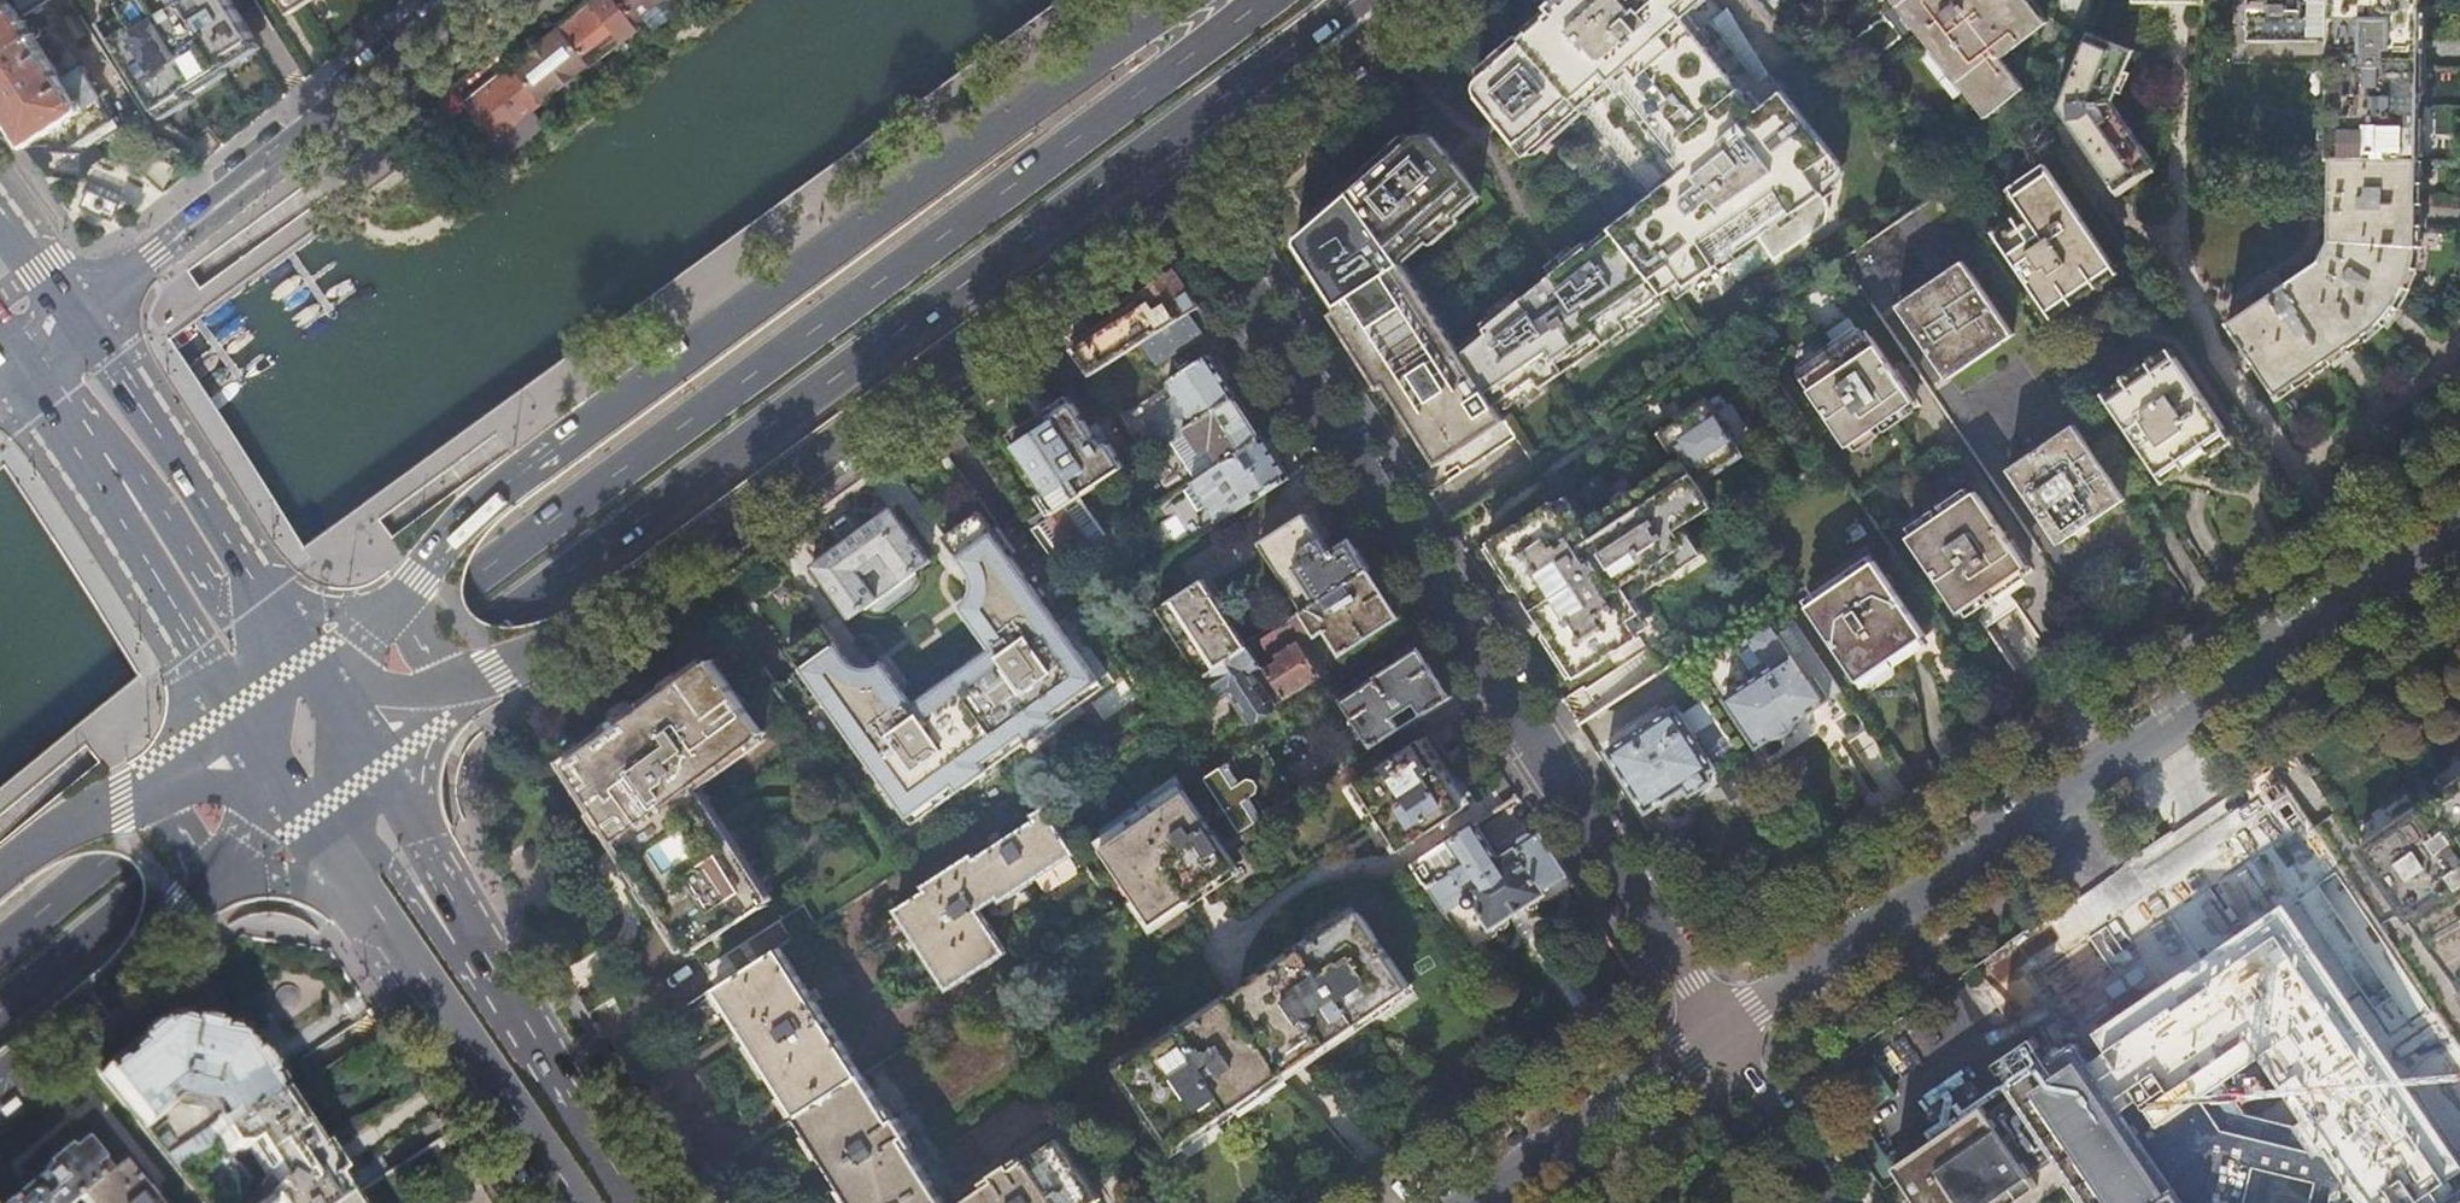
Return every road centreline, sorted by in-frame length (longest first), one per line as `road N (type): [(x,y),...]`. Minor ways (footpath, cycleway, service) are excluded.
road 1 (primary): [(0,1011),(484,631),(1348,0)]
road 2 (primary): [(1261,0),(454,587),(0,944)]
road 3 (residential): [(1177,192),(1723,1028)]
road 4 (primary): [(1188,0),(504,486),(418,577)]
road 5 (residential): [(1723,1028),(2459,523)]
road 6 (primary): [(499,673),(586,626),(1177,192)]
road 7 (residential): [(467,0),(168,247),(75,312)]
road 8 (primary): [(368,915),(569,1202)]
road 9 (primary): [(270,596),(75,312)]
road 10 (primary): [(87,447),(105,496),(240,721)]
road 11 (residential): [(1463,1202),(1723,1028)]
road 12 (primary): [(639,1202),(468,950)]
road 13 (primary): [(1177,192),(1402,0)]
road 14 (primary): [(87,447),(120,455),(134,469),(232,612),(278,651)]
road 15 (primary): [(0,1081),(140,957),(183,907)]
road 16 (primary): [(468,950),(465,921),(373,757)]
road 17 (residential): [(1723,1028),(1837,1202)]
road 18 (primary): [(183,907),(229,882),(266,877),(297,881),(368,915)]
road 19 (primary): [(468,950),(445,942),(381,856),(347,835)]
road 20 (primary): [(418,577),(410,603),(423,647),(451,670),(499,673)]
road 21 (primary): [(418,577),(344,604),(270,596)]
road 22 (primary): [(349,684),(394,692),(499,673)]
road 23 (primary): [(373,757),(499,673)]
road 24 (primary): [(183,907),(189,841),(153,810),(122,802)]
road 25 (primary): [(240,721),(122,802)]
road 26 (primary): [(122,802),(60,827),(0,871)]
road 27 (primary): [(253,798),(177,787),(122,802)]

